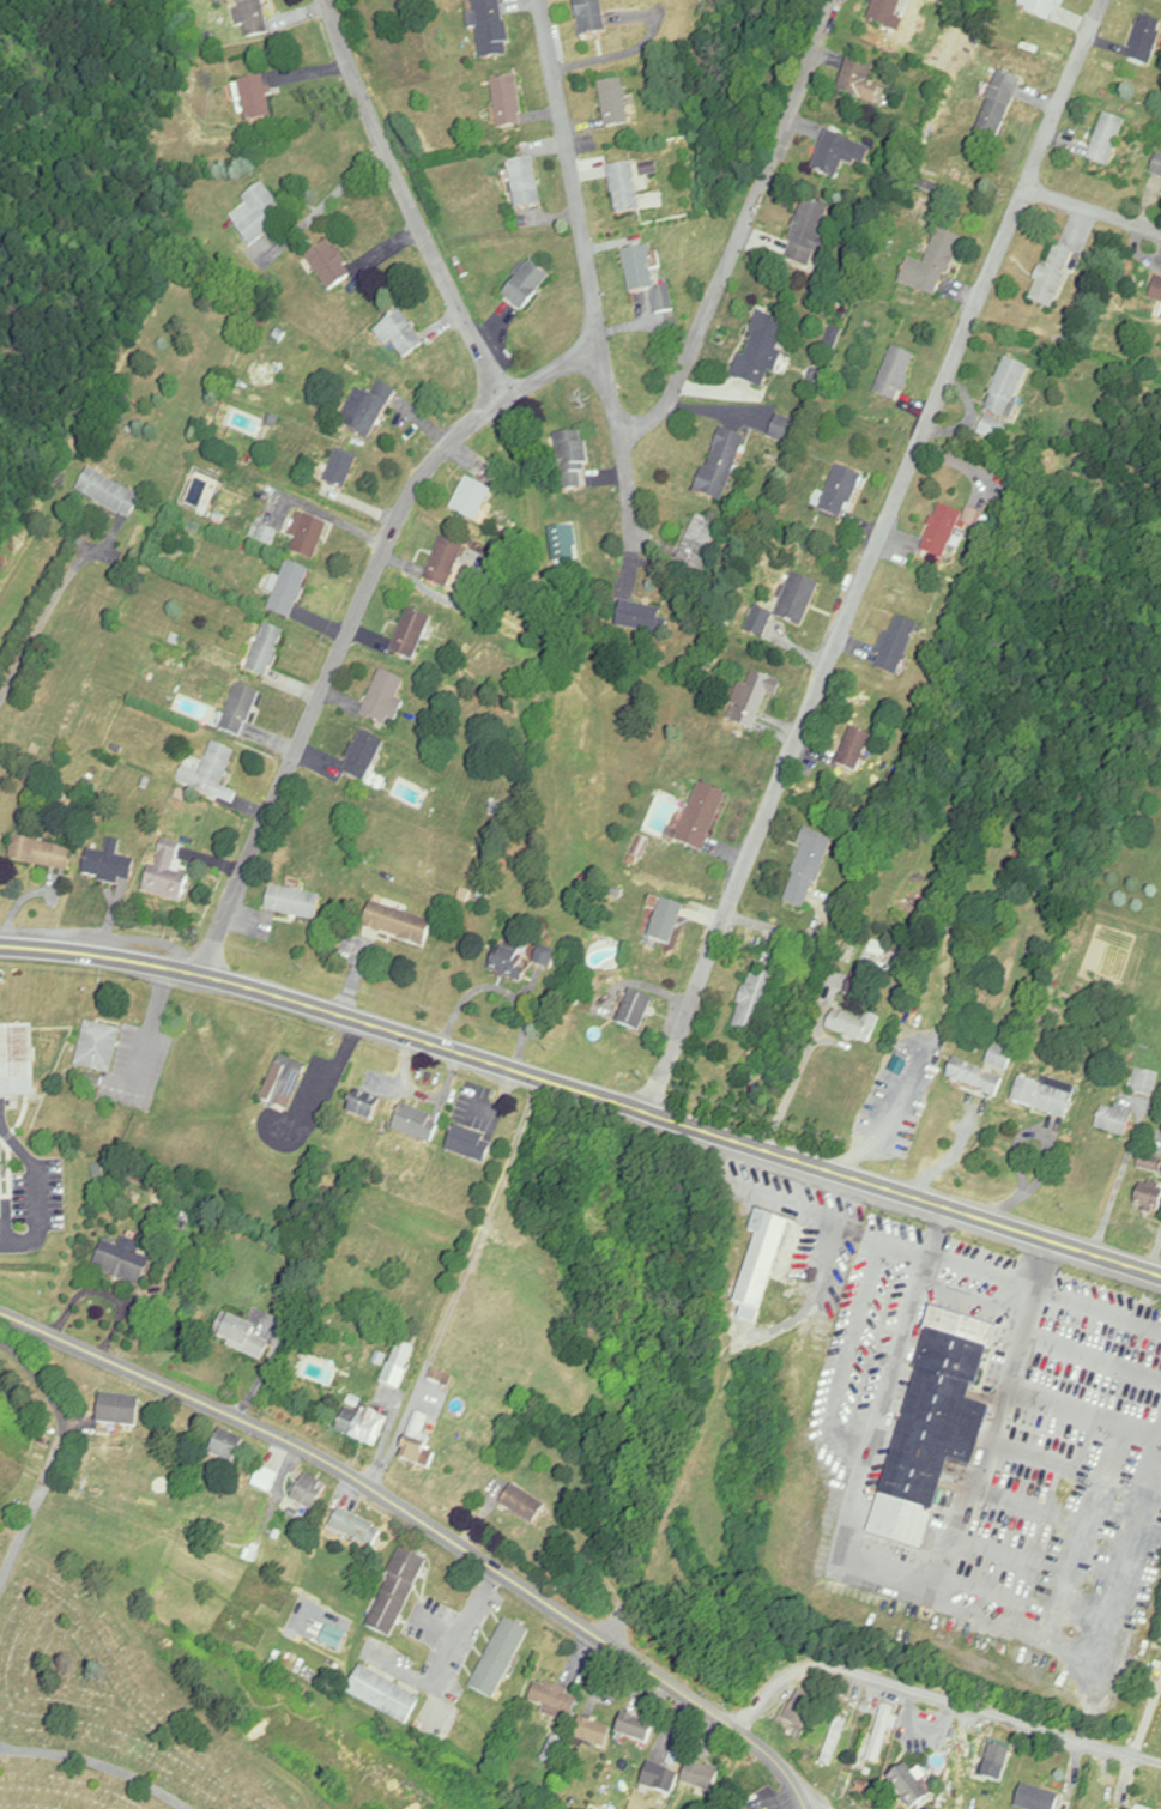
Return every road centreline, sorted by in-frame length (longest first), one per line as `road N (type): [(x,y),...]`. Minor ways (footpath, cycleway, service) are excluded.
road 1 (secondary): [(1160,1275),(282,997),(140,962),(0,946)]
road 2 (residential): [(646,1112),(681,1043),(1104,0)]
road 3 (residential): [(204,975),(415,491),(482,415),(599,349),(541,0)]
road 4 (residential): [(808,1808),(779,1760),(743,1730),(344,1470),(0,1312)]
road 5 (residential): [(599,349),(623,426),(660,416),(844,0)]
road 6 (residential): [(743,1730),(773,1686),(797,1668),(827,1668),(1160,1761)]
road 7 (residential): [(507,397),(386,151),(327,0)]
road 8 (residential): [(1160,229),(1028,189)]
road 9 (residential): [(726,920),(847,952)]

